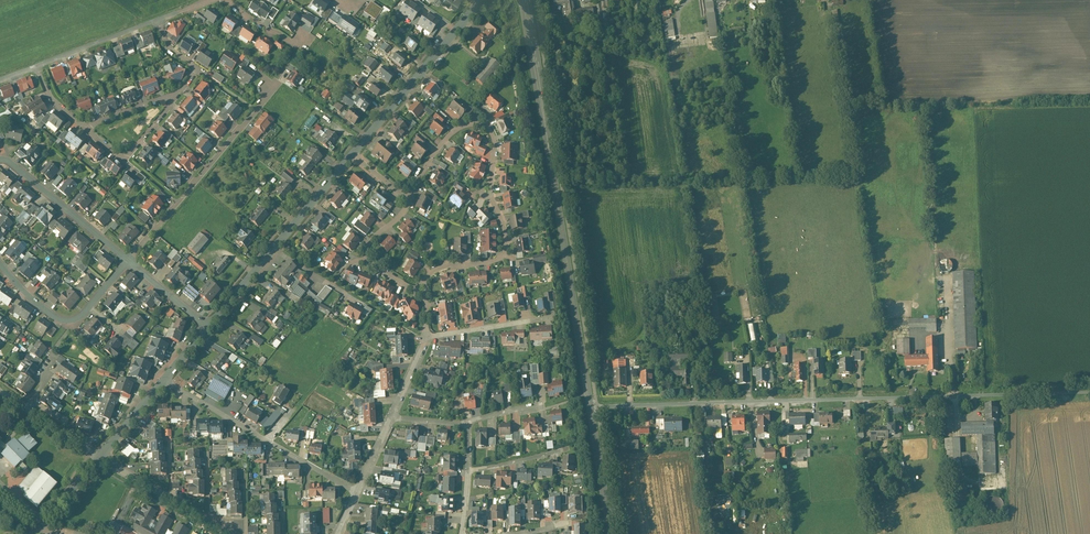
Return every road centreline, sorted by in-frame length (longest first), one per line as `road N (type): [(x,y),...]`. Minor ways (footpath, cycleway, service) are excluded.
road 1 (unclassified): [(590,407),(1089,392)]
road 2 (secondary): [(590,407),(525,0)]
road 3 (residential): [(422,291),(434,269),(496,260),(506,249),(486,192),(494,147),(488,130),(466,125),(452,133),(407,203)]
road 4 (residential): [(128,261),(269,89)]
road 5 (residential): [(165,381),(357,492)]
road 6 (residential): [(352,156),(479,4)]
road 7 (residential): [(128,261),(71,324),(27,294),(0,261)]
road 8 (residential): [(128,261),(0,160)]
road 9 (residential): [(99,456),(232,533)]
road 10 (residential): [(407,203),(365,250),(371,265),(422,291)]
road 11 (residential): [(85,128),(124,158),(178,93)]
road 12 (residential): [(36,65),(156,20)]
road 13 (secondary): [(611,533),(590,407)]
road 14 (residential): [(427,337),(552,316)]
road 15 (residential): [(274,248),(352,156)]

